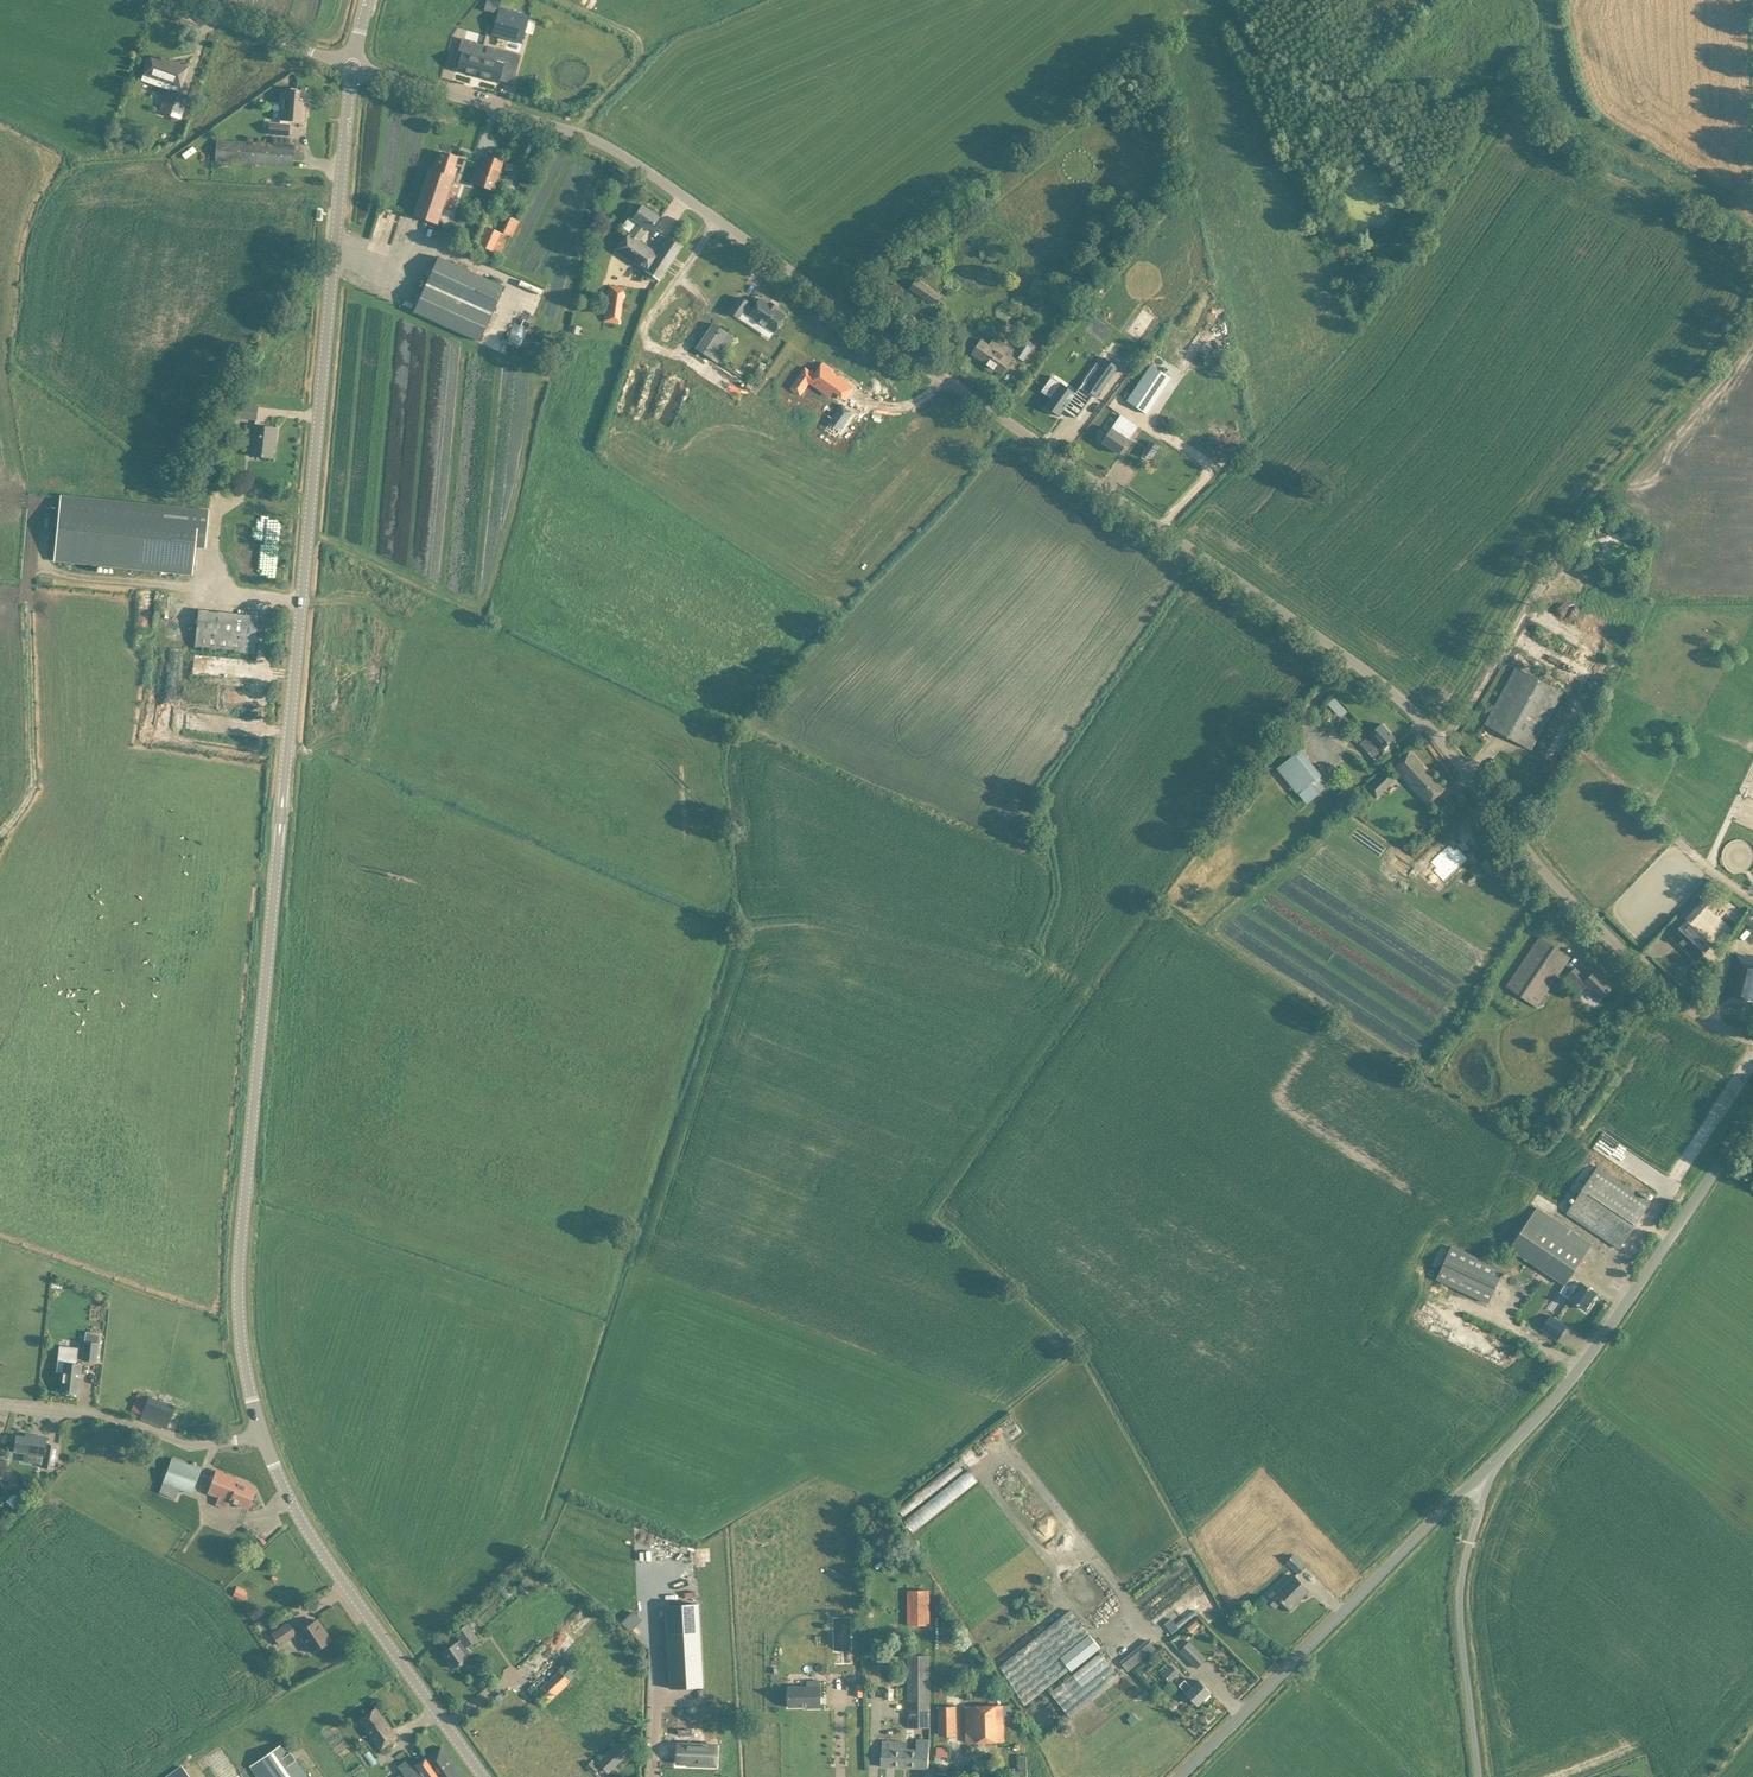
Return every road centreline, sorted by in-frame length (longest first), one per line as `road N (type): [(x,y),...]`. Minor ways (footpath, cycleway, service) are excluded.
road 1 (unclassified): [(1752,1040),(1687,1008),(1615,944),(1541,869),(1440,738),(1349,658),(617,152),(571,131),(353,65)]
road 2 (unclassified): [(263,1435),(243,1351),(239,1264),(353,65)]
road 3 (unclassified): [(1179,1776),(1491,1465)]
road 4 (unclassified): [(1491,1465),(1600,1341),(1752,1114)]
road 5 (unclassified): [(483,1776),(319,1546),(263,1435)]
road 6 (unclassified): [(1479,1776),(1461,1588),(1491,1465)]
road 7 (unclassified): [(263,1435),(183,1444),(97,1415),(0,1404)]
road 8 (unclassified): [(353,65),(165,0)]

